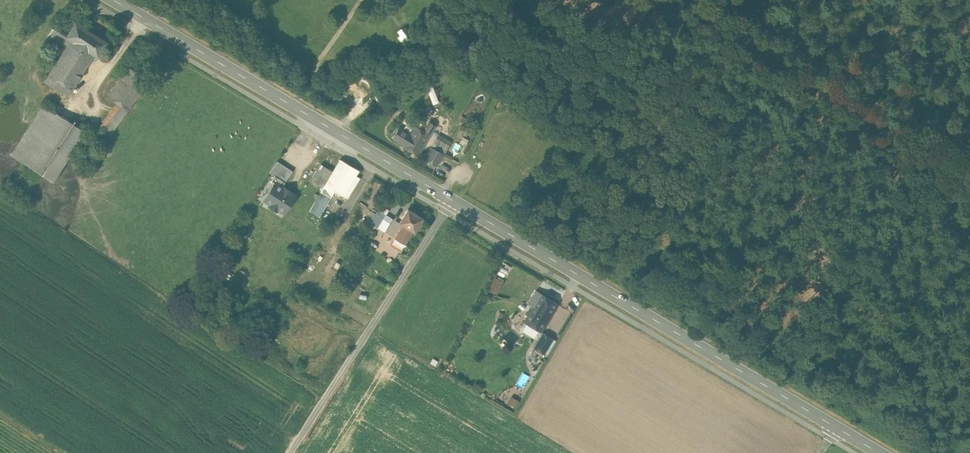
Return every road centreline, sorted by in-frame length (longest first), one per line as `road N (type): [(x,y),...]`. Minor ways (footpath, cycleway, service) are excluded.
road 1 (secondary): [(836,427),(453,202)]
road 2 (secondary): [(453,202),(113,0)]
road 3 (unclassified): [(290,452),(453,202)]
road 4 (track): [(533,0),(453,202)]

